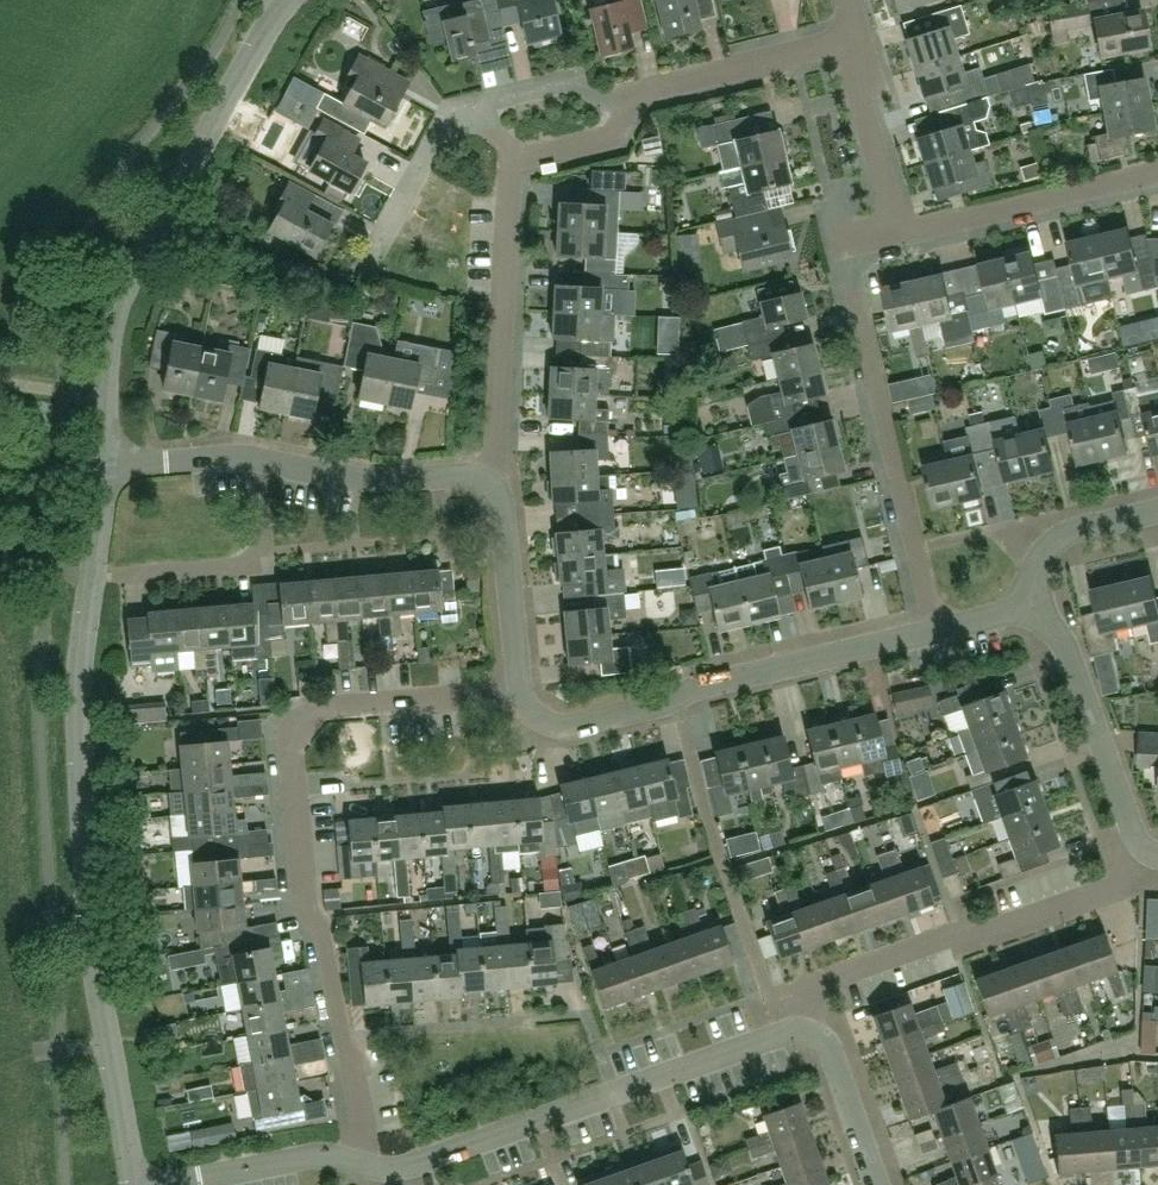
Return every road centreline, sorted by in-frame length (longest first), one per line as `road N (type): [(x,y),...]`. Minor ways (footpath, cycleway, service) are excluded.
road 1 (unclassified): [(135,1184),(81,816),(85,640),(107,471)]
road 2 (residential): [(365,1164),(326,937),(308,908),(291,751),(323,709),(520,691)]
road 3 (unclassified): [(107,471),(109,354),(127,293),(266,33),(292,0)]
road 4 (residential): [(937,633),(847,248),(901,234)]
road 5 (residential): [(520,691),(536,716),(570,727),(937,633)]
road 6 (residential): [(803,1031),(400,1170)]
road 7 (residential): [(803,1031),(812,986),(1099,895),(1149,850)]
road 8 (residential): [(107,471),(255,457),(374,480),(472,476),(486,484)]
road 9 (residential): [(486,484),(515,178)]
road 10 (residential): [(1149,850),(1137,837),(1071,658),(1049,623),(1022,605)]
road 11 (residential): [(901,234),(1157,171)]
road 12 (residential): [(363,267),(445,129),(514,109)]
road 13 (residential): [(365,1164),(330,1156),(151,1184)]
road 14 (residential): [(486,484),(502,510),(520,691)]
road 15 (residential): [(646,96),(844,41)]
road 16 (residential): [(901,234),(844,41)]
road 17 (residential): [(1022,605),(1049,545),(1066,532),(1157,510)]
road 18 (residential): [(877,1184),(833,1050),(803,1031)]
road 19 (residential): [(515,178),(589,166),(617,144),(646,96)]
road 20 (residential): [(514,109),(646,96)]

